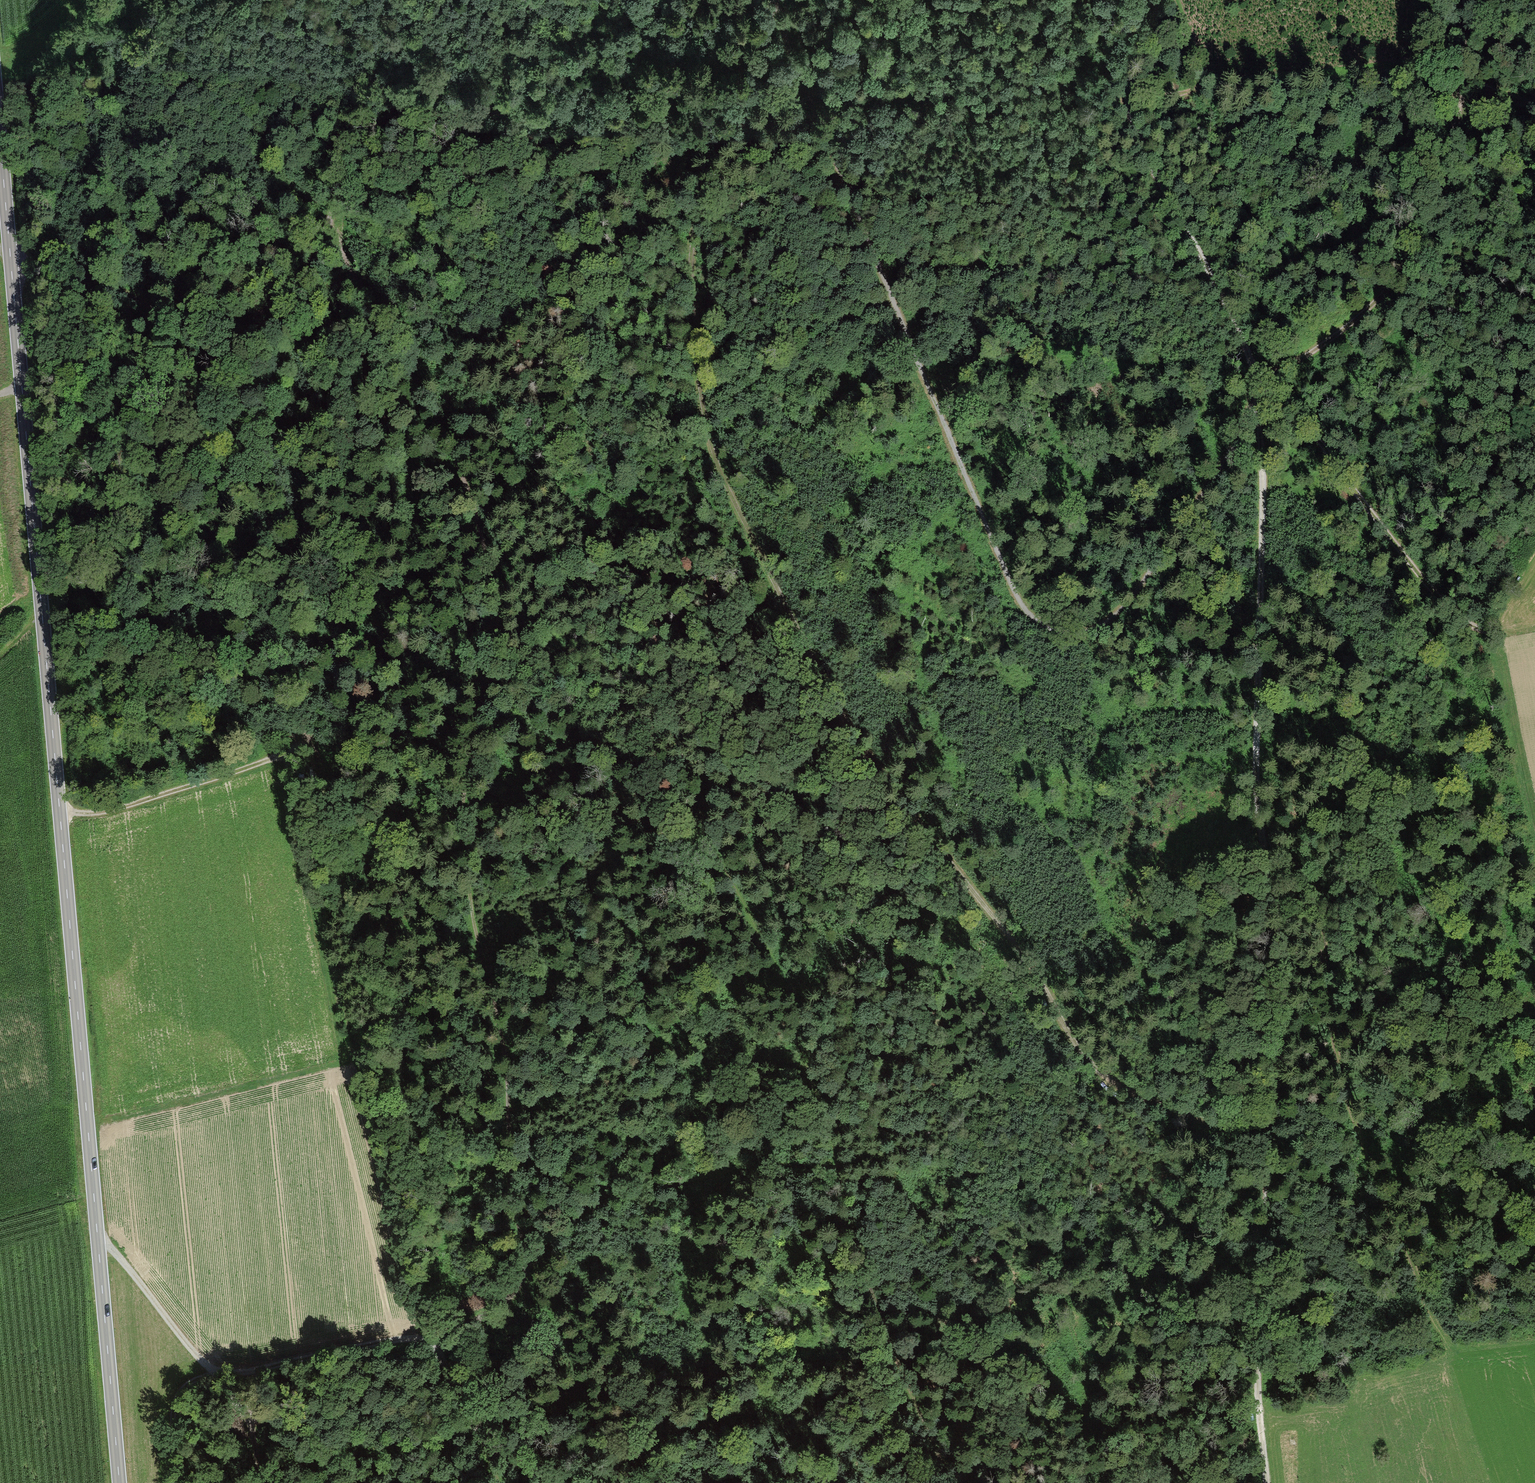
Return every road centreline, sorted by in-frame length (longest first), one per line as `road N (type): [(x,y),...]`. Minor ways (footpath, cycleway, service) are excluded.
road 1 (track): [(1265,1482),(1255,1327),(1287,1001),(1257,831),(1263,377),(1151,173),(1127,115),(1099,0)]
road 2 (track): [(774,11),(738,77),(693,221),(696,375),(708,462),(836,708),(1024,953),(1087,1063),(1142,1101),(1193,1120),(1239,1126),(1277,1106)]
road 3 (secondary): [(0,150),(119,1482)]
road 4 (track): [(326,230),(370,297),(439,444),(475,573),(472,717),(453,825),(534,1238),(514,1293),(431,1344)]
road 5 (track): [(1263,377),(1233,451),(1124,607),(1086,634),(1052,631),(1024,608),(971,494),(838,177),(774,0)]
road 6 (track): [(948,1482),(835,1174),(767,1163),(570,1218),(534,1238)]
road 7 (track): [(0,245),(10,258),(35,261),(206,332),(248,324),(290,295),(326,230),(360,135),(390,0)]
road 8 (track): [(98,1243),(111,1247),(213,1375),(407,1338),(431,1344),(480,1430),(575,1482)]
road 9 (track): [(1464,0),(1467,94),(1427,228),(1380,299),(1292,369),(1263,377)]
road 10 (track): [(1489,640),(1457,621),(1263,377)]
road 11 (track): [(169,1482),(186,1386),(213,1375),(254,1441)]

